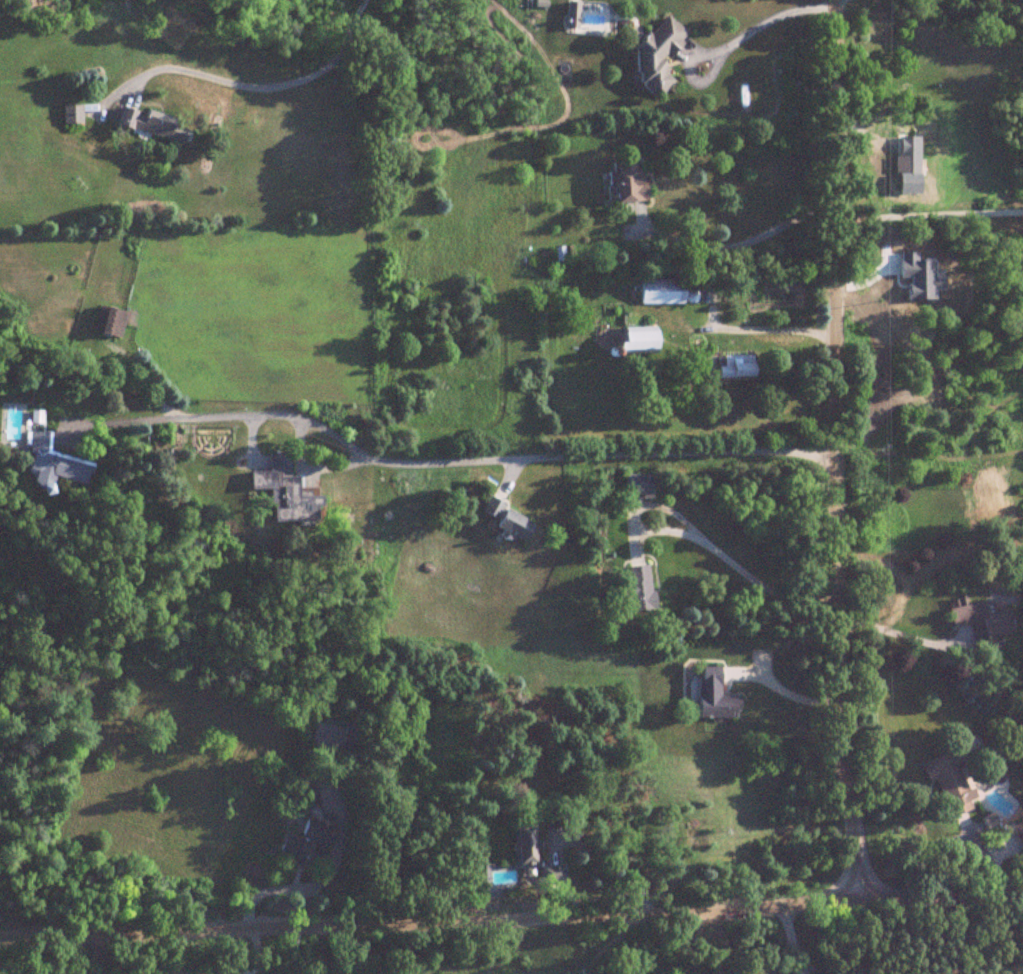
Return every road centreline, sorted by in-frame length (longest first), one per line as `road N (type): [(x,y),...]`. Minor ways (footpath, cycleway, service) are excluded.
road 1 (residential): [(0,937),(1022,896)]
road 2 (residential): [(865,900),(844,776),(834,608),(834,0)]

